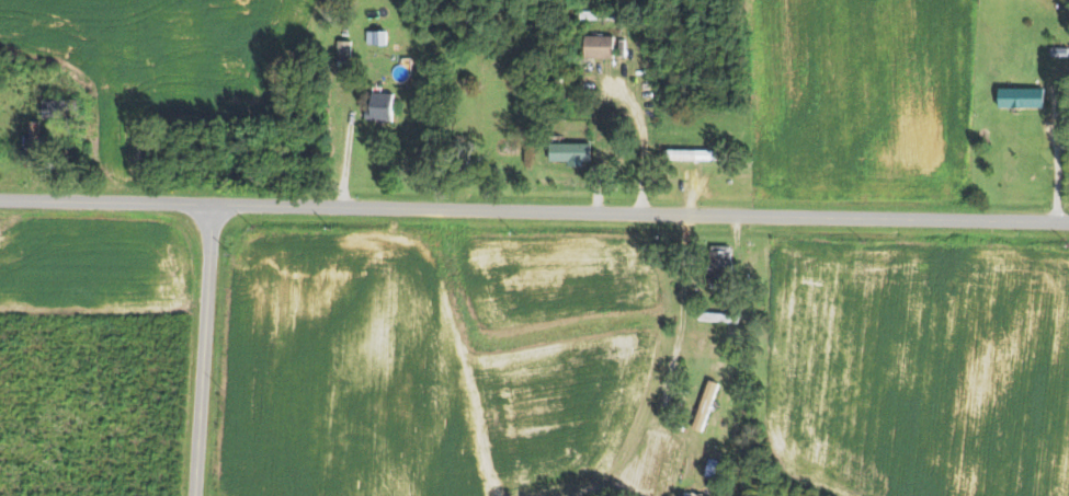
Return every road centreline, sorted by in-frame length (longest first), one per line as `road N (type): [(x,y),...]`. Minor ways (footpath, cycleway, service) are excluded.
road 1 (residential): [(1068,225),(209,206)]
road 2 (residential): [(190,495),(209,206)]
road 3 (residential): [(209,206),(0,197)]

